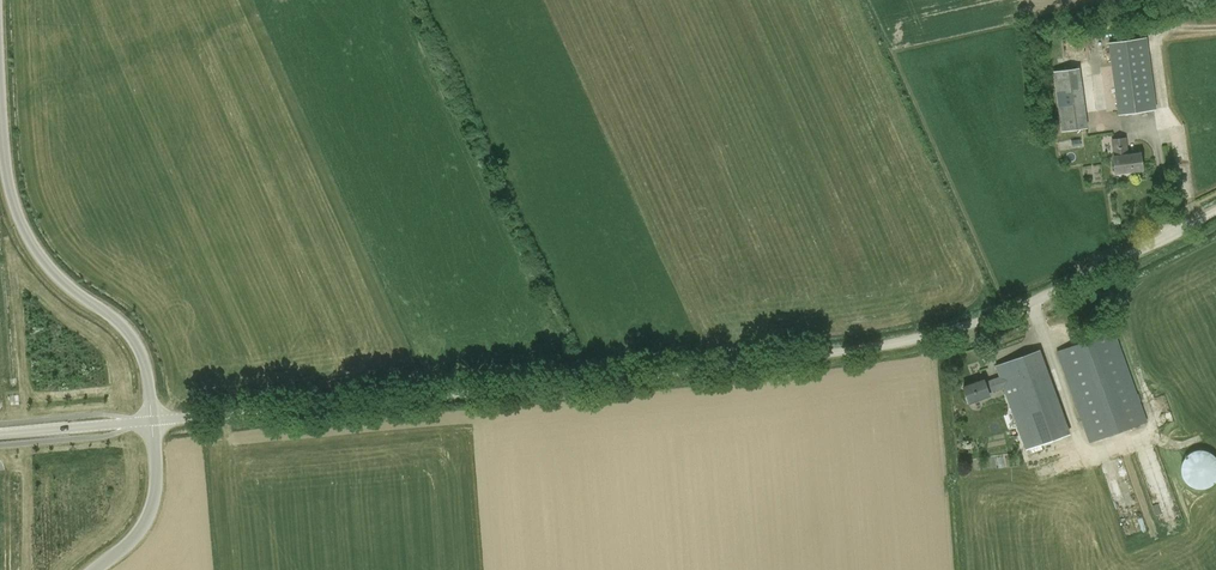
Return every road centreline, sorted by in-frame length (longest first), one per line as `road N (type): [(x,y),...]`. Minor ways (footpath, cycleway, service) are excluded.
road 1 (unclassified): [(152,421),(881,351),(996,320),(1215,213)]
road 2 (unclassified): [(152,421),(145,361),(131,335),(46,266),(16,216),(0,93)]
road 3 (unclassified): [(93,569),(135,540),(154,506),(152,421)]
road 4 (unclassified): [(0,436),(152,421)]

